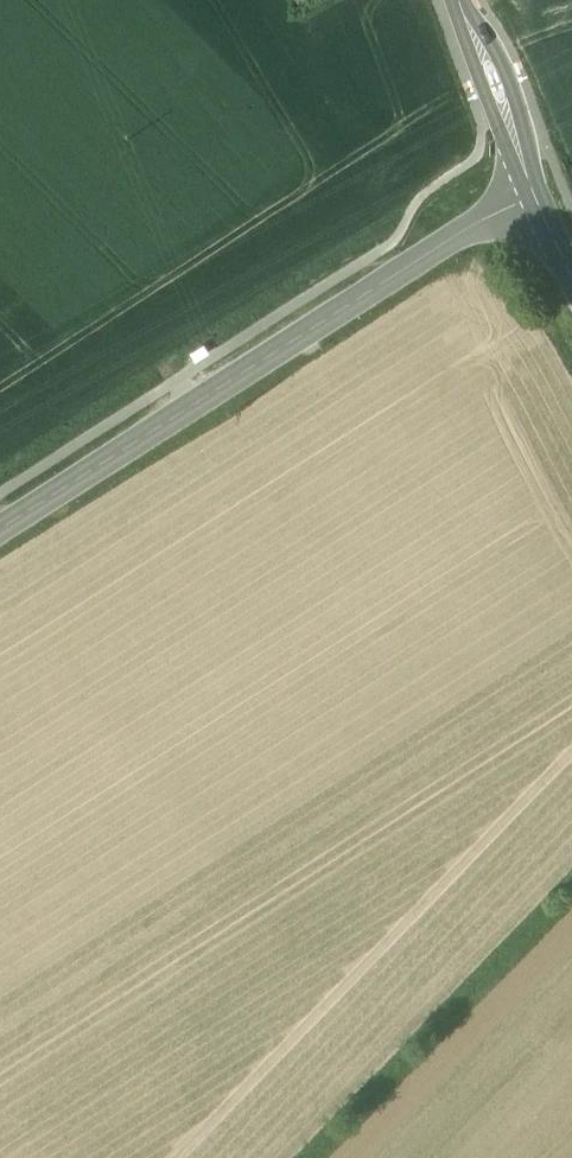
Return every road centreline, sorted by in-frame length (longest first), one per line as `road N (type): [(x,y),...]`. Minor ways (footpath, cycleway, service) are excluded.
road 1 (tertiary): [(0,529),(529,187)]
road 2 (tertiary): [(459,0),(529,187)]

